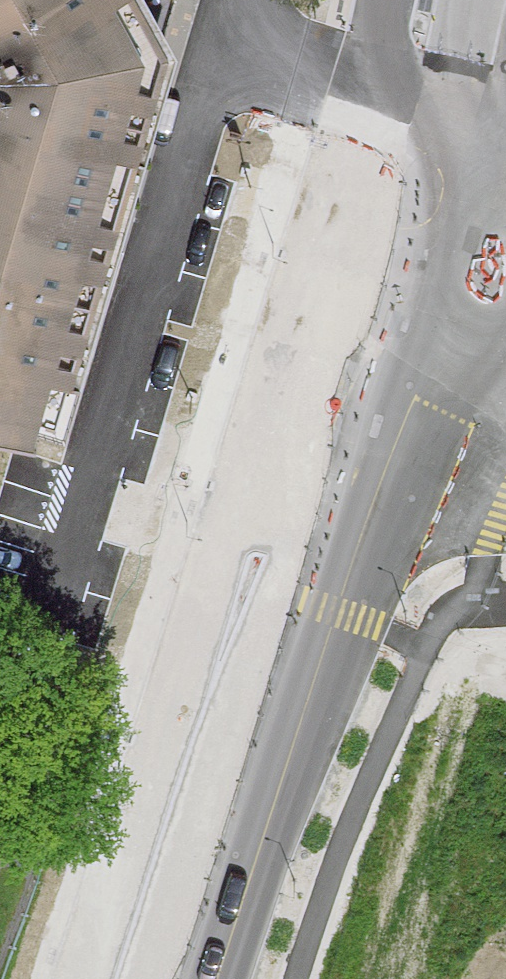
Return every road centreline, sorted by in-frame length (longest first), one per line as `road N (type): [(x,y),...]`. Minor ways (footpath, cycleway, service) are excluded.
road 1 (primary): [(254,439),(76,978)]
road 2 (primary): [(223,978),(294,755),(360,620),(402,478)]
road 3 (primary): [(364,119),(254,439)]
road 4 (primary): [(402,478),(489,155)]
road 5 (residential): [(254,439),(402,478)]
road 6 (residential): [(489,155),(364,119)]
road 7 (primary): [(390,0),(364,119)]

